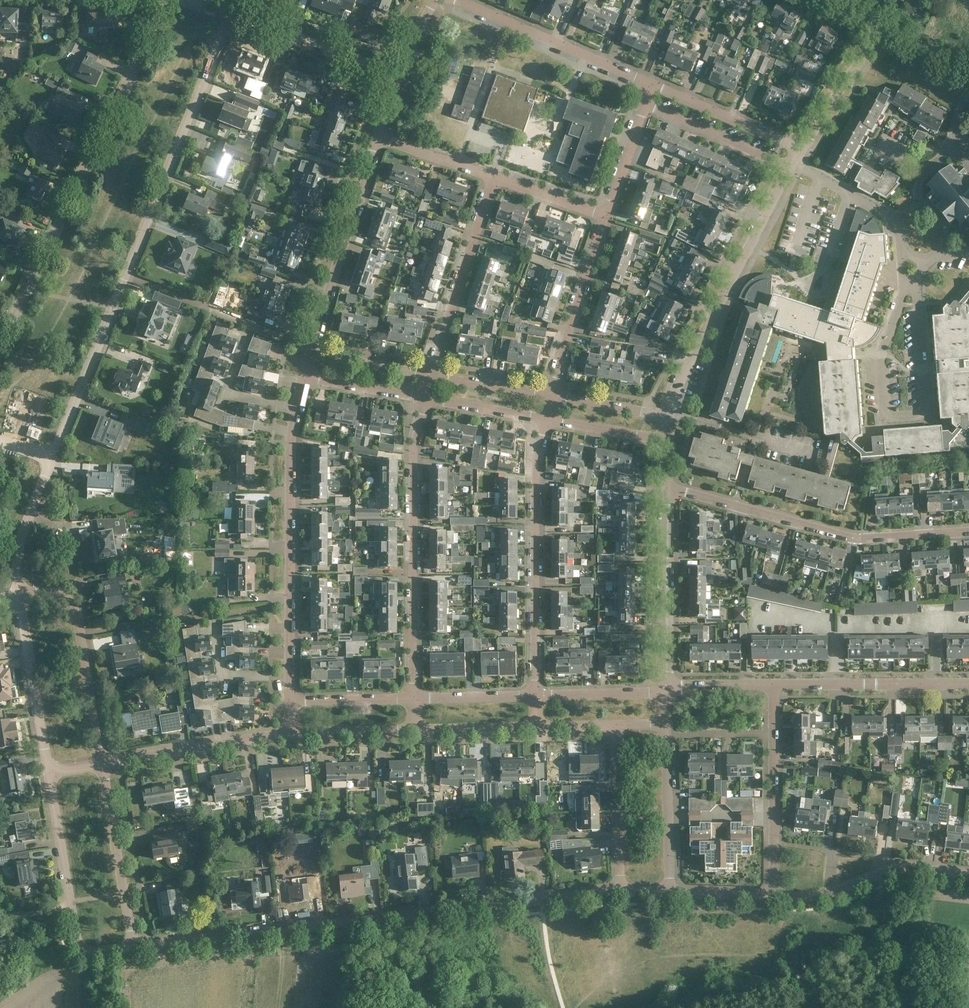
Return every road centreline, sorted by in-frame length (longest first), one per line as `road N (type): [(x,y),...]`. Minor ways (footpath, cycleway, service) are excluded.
road 1 (residential): [(136,945),(620,892)]
road 2 (residential): [(231,14),(51,459)]
road 3 (residential): [(0,352),(170,0)]
road 4 (residential): [(290,702),(290,435),(303,380)]
road 5 (residential): [(968,534),(850,539),(664,484)]
road 6 (residential): [(918,287),(927,406),(920,416),(894,417),(883,409),(878,353),(904,287)]
road 7 (residential): [(414,699),(414,445),(424,402)]
road 8 (residential): [(666,413),(795,167)]
road 9 (residential): [(536,695),(536,461),(545,422)]
road 10 (residential): [(310,354),(377,137)]
road 11 (residential): [(102,764),(73,609),(57,594),(19,592)]
road 12 (residential): [(774,897),(773,685)]
road 13 (residential): [(651,85),(459,0)]
road 14 (residential): [(432,375),(492,177)]
road 15 (residential): [(666,690),(664,484)]
road 16 (residential): [(774,897),(829,894),(905,867),(968,874)]
road 17 (residential): [(773,685),(968,684)]
road 18 (residential): [(102,764),(290,735)]
road 19 (residential): [(552,393),(606,216)]
road 20 (residential): [(136,945),(102,764)]
road 21 (residential): [(19,592),(51,773)]
road 22 (residential): [(397,77),(231,14)]
road 23 (residential): [(672,893),(666,726)]
road 24 (residential): [(620,892),(615,726)]
road 25 (residential): [(803,151),(651,85)]
road 26 (residential): [(644,105),(795,167)]
road 27 (residential): [(803,151),(883,27)]
road 28 (residential): [(899,249),(898,231),(886,215),(795,167)]
road 29 (residential): [(51,773),(74,910)]
road 30 (residential): [(19,592),(25,523),(51,459)]
road 31 (residential): [(666,690),(536,695)]
road 32 (residential): [(290,735),(414,731)]
road 33 (residential): [(414,699),(290,702)]
road 34 (residential): [(414,731),(538,728)]
road 35 (residential): [(432,375),(310,354)]
road 36 (residential): [(303,380),(424,402)]
road 37 (residential): [(424,402),(545,422)]
road 38 (residential): [(536,695),(414,699)]
road 39 (residential): [(492,177),(377,137)]
road 40 (residential): [(552,393),(432,375)]
road 41 (residential): [(606,216),(492,177)]
road 42 (residential): [(545,422),(663,442)]

